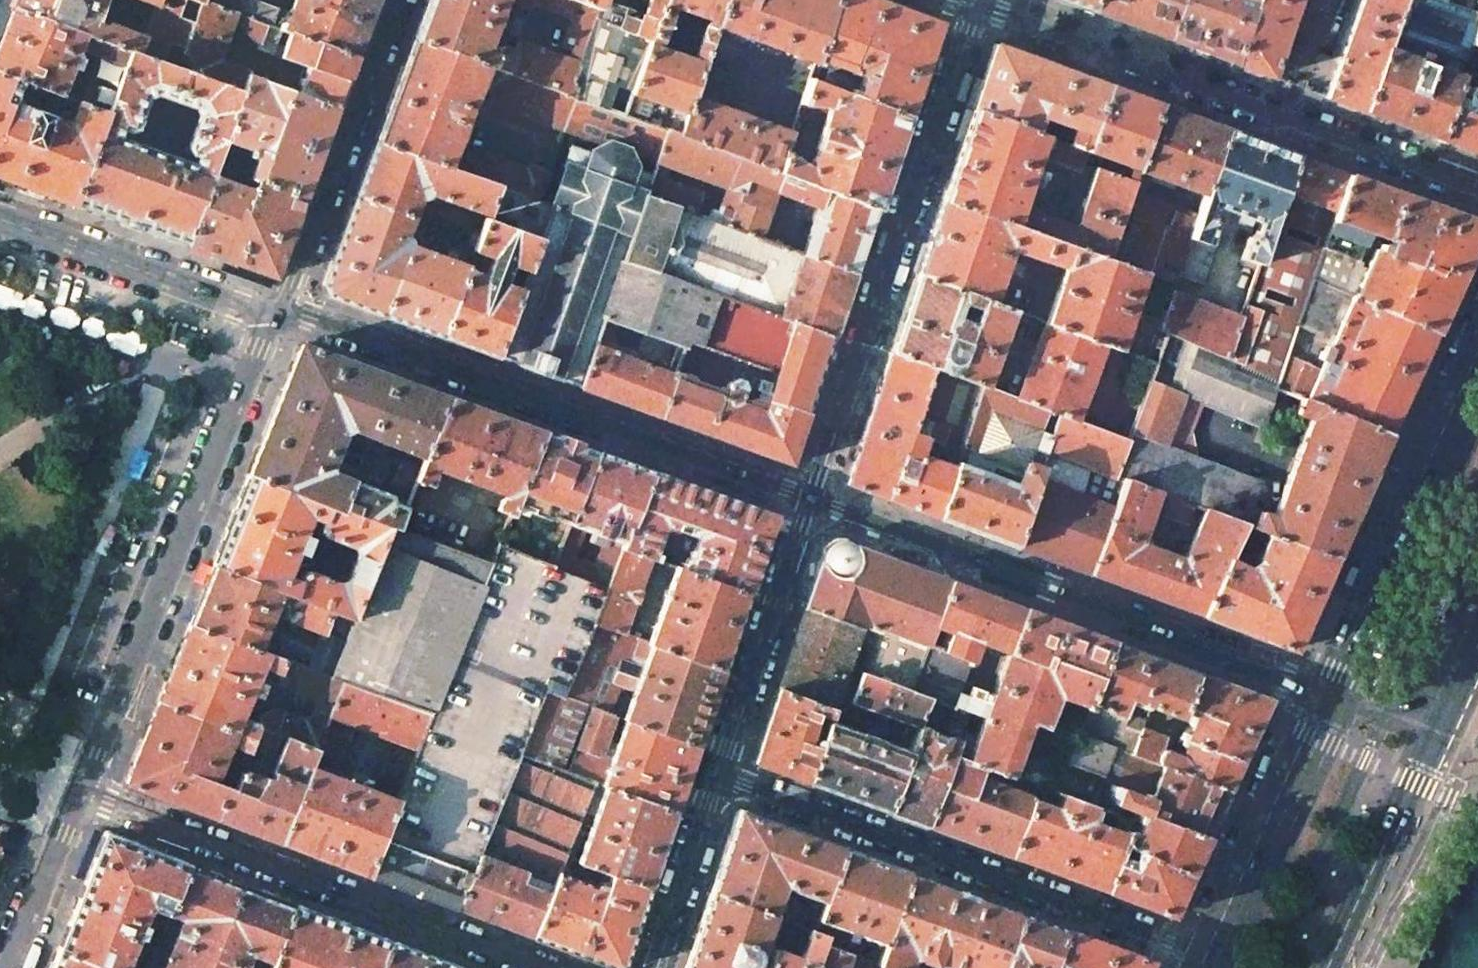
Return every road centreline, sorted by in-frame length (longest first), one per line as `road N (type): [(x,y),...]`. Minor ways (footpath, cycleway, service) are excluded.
road 1 (residential): [(279,314),(813,503)]
road 2 (residential): [(813,503),(1335,702)]
road 3 (residential): [(1477,188),(978,6)]
road 4 (residential): [(1215,961),(720,776)]
road 5 (residential): [(978,6),(813,503)]
road 6 (residential): [(80,791),(279,314)]
road 7 (residential): [(536,967),(80,791)]
road 8 (residential): [(279,314),(400,0)]
road 9 (primary): [(1334,967),(1458,695)]
road 10 (residential): [(0,219),(279,314)]
road 11 (residential): [(813,503),(720,776)]
road 12 (primary): [(1335,702),(1215,961)]
road 13 (primary): [(1477,380),(1390,579)]
road 14 (residential): [(720,776),(655,967)]
road 15 (residential): [(9,967),(80,791)]
road 16 (primary): [(1390,579),(1335,702)]
road 17 (unclassified): [(1335,702),(1379,718),(1458,695)]
road 18 (unclassified): [(1390,579),(1407,618),(1477,654)]

